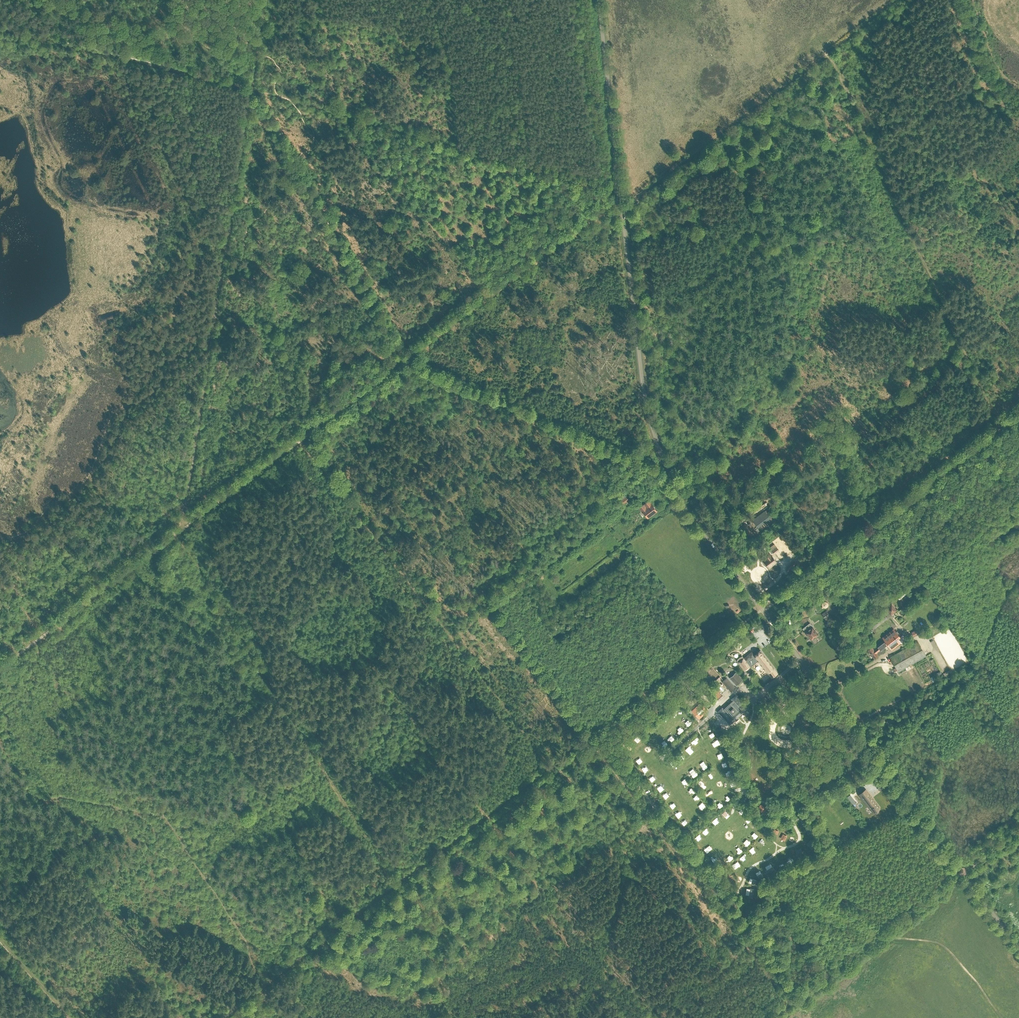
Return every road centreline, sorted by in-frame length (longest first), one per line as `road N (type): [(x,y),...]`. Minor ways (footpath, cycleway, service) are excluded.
road 1 (tertiary): [(962,873),(702,529),(665,462),(643,388),(599,0)]
road 2 (track): [(251,94),(182,528)]
road 3 (track): [(0,832),(56,797),(165,817),(243,935),(264,987)]
road 4 (track): [(620,188),(289,99)]
road 5 (track): [(762,609),(1018,409)]
road 6 (track): [(647,188),(896,0)]
road 7 (track): [(487,815),(264,987)]
road 8 (track): [(246,89),(0,29)]
road 9 (track): [(0,668),(182,530)]
road 10 (track): [(735,622),(587,735)]
road 11 (track): [(878,937),(944,946),(1002,1017)]

